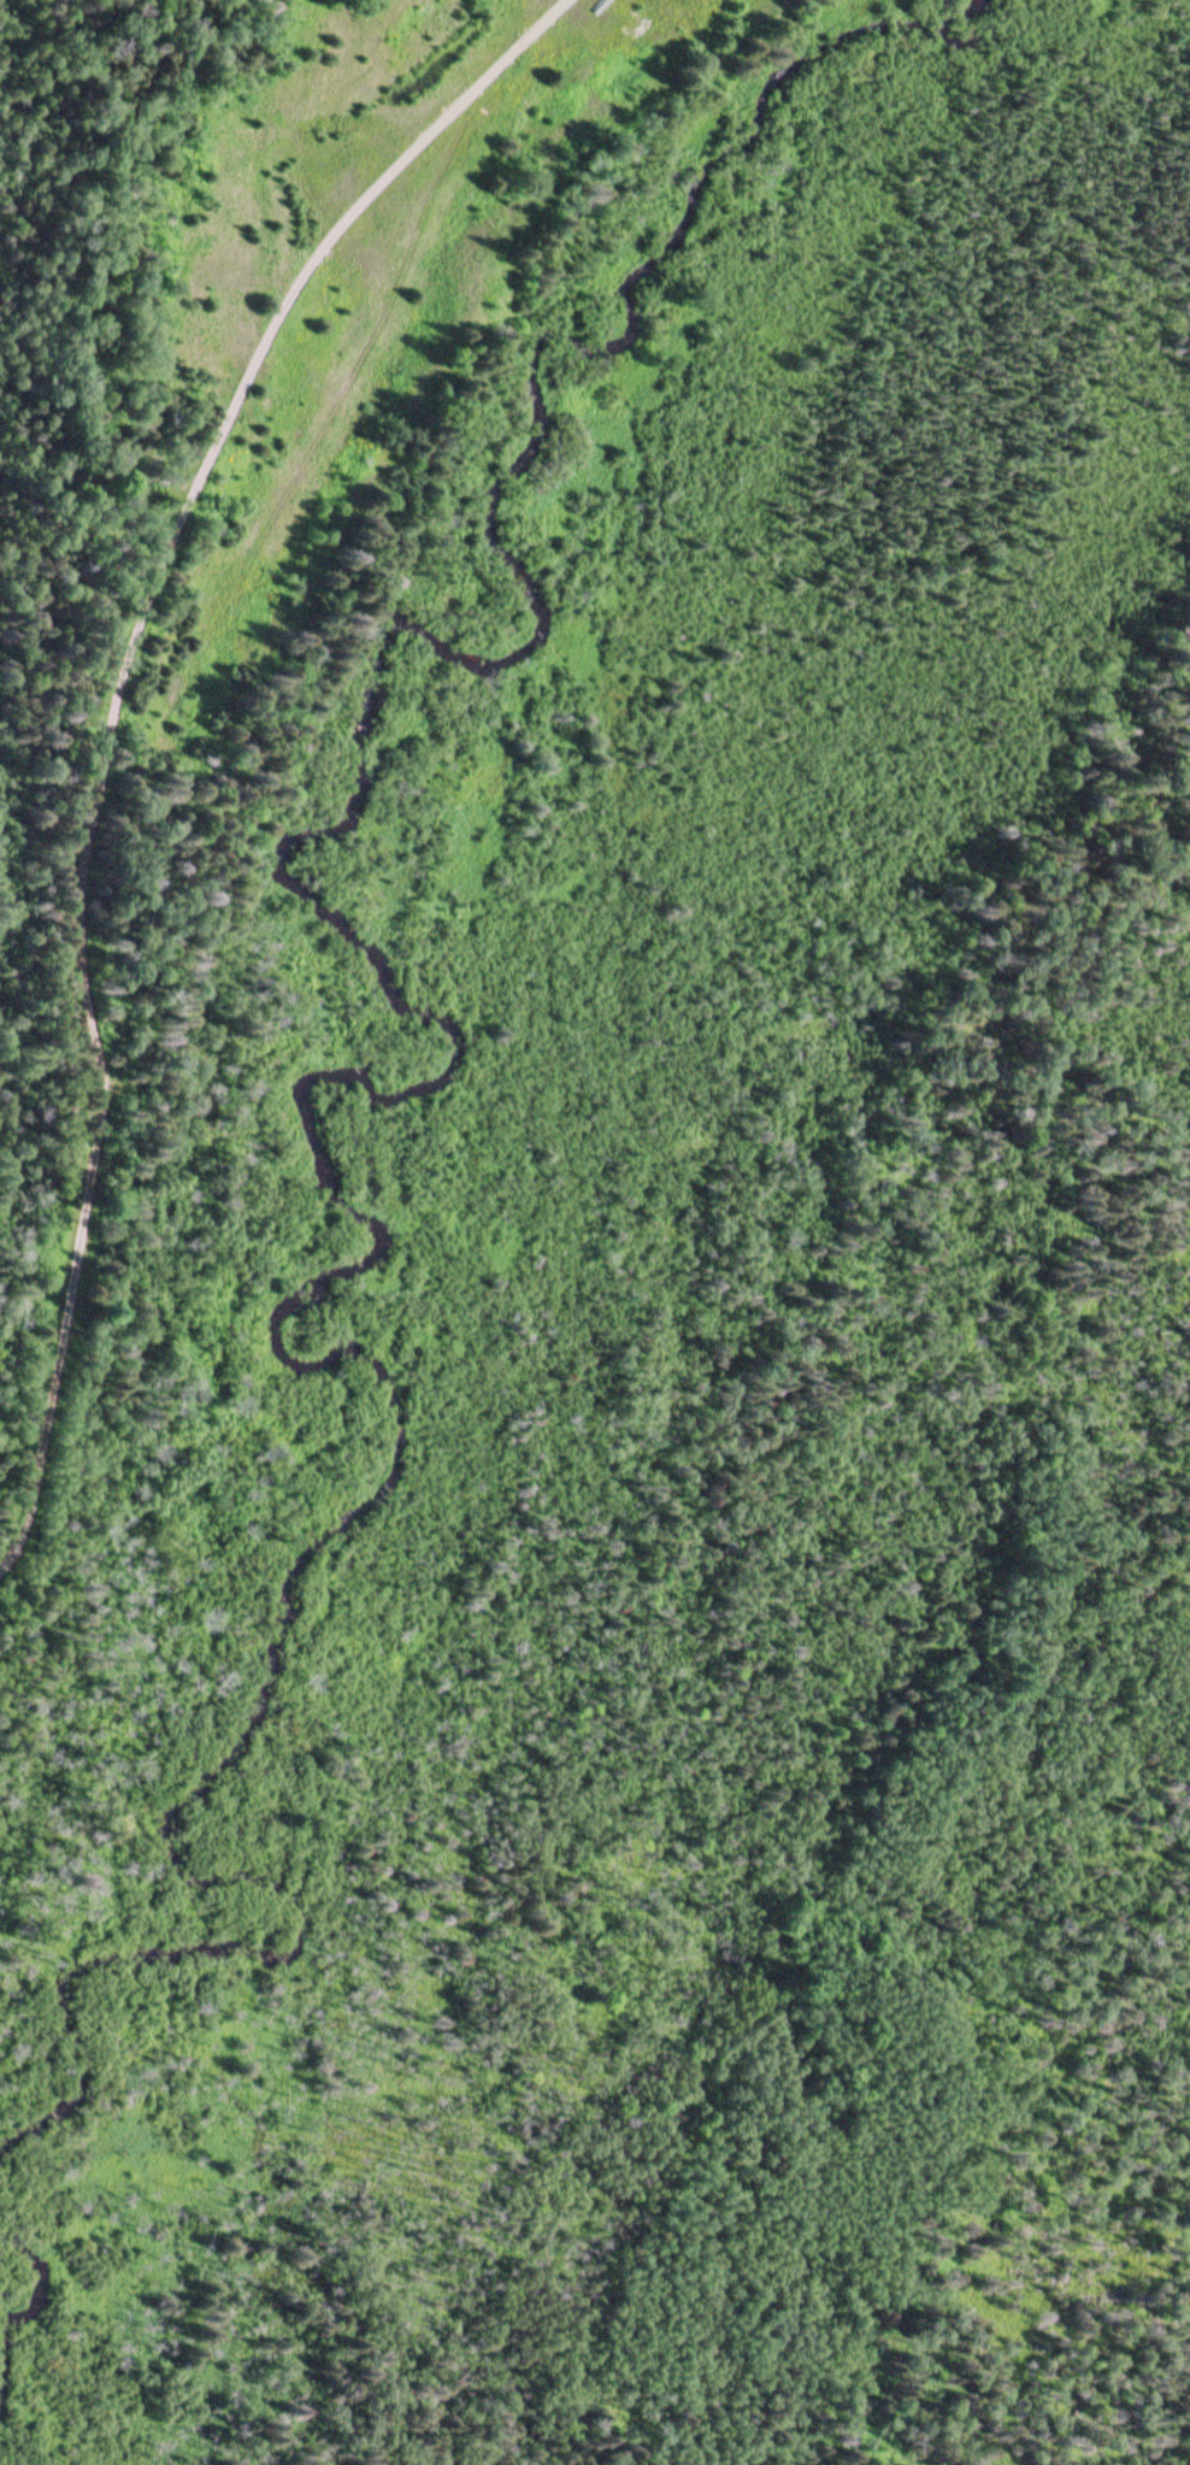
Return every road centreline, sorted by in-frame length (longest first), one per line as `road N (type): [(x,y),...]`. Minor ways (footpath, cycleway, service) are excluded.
road 1 (residential): [(567,0),(430,140)]

